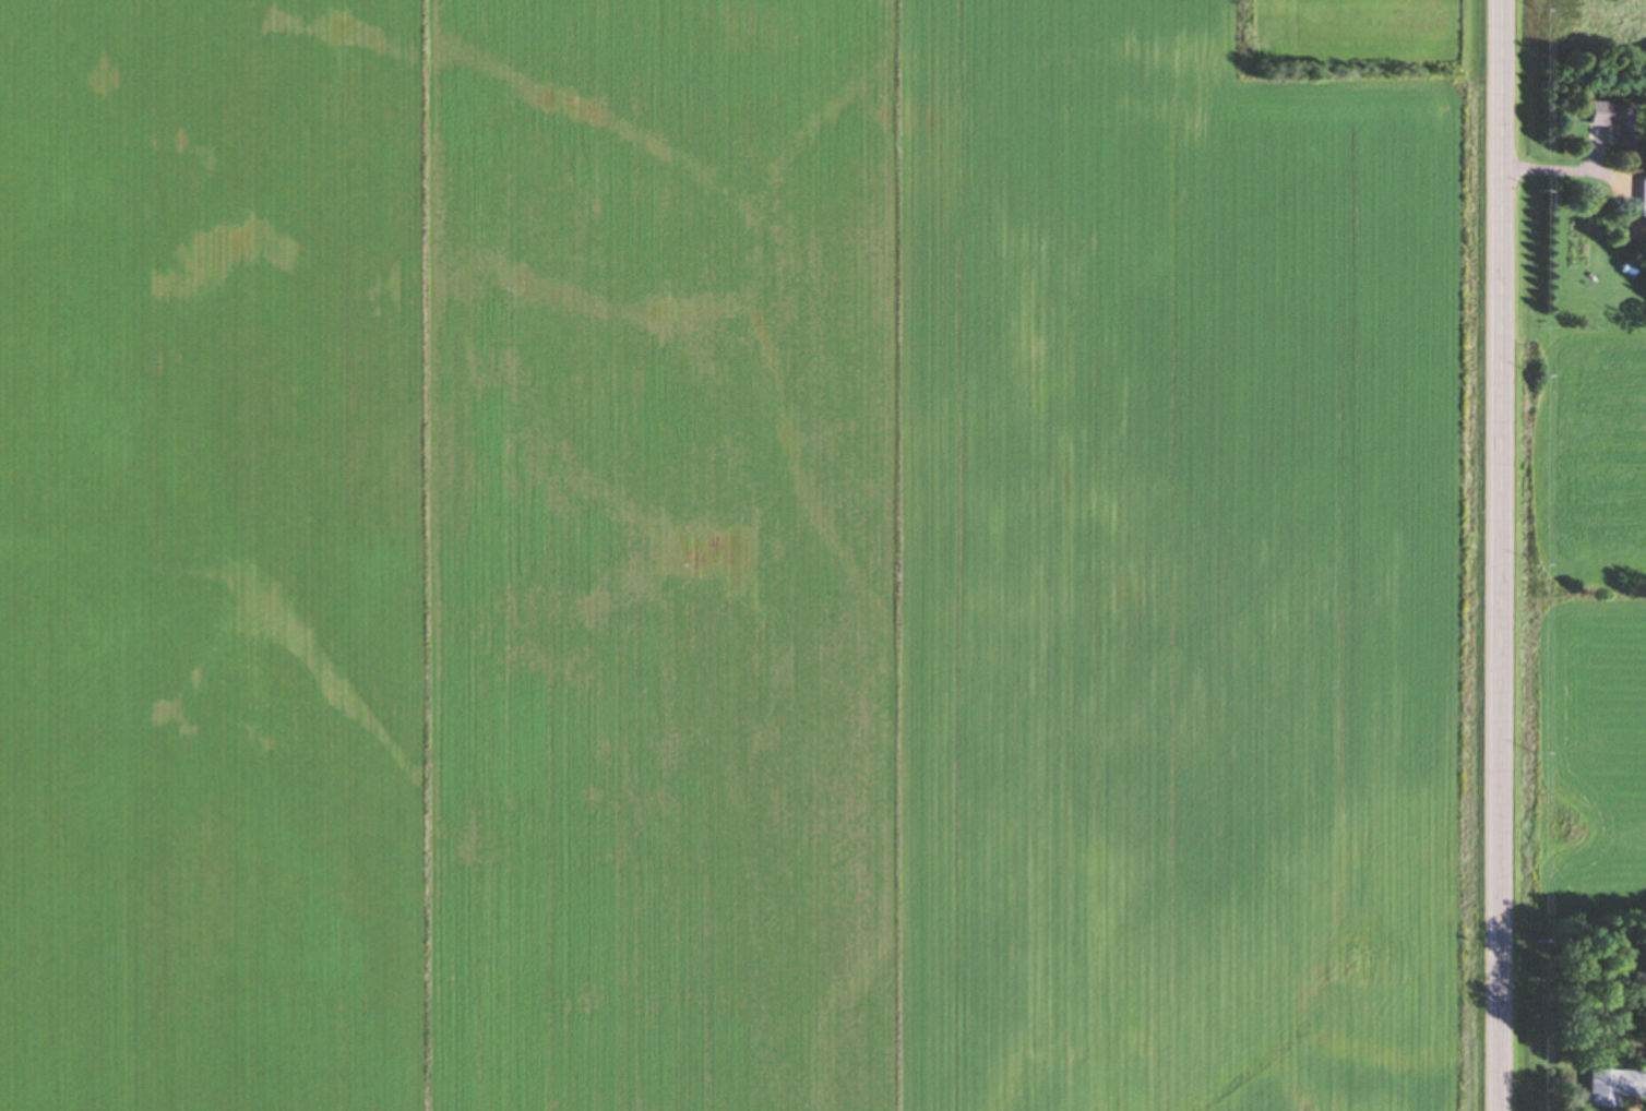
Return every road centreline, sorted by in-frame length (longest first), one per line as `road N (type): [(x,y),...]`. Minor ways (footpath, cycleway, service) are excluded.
road 1 (primary): [(1502,1110),(1502,0)]

